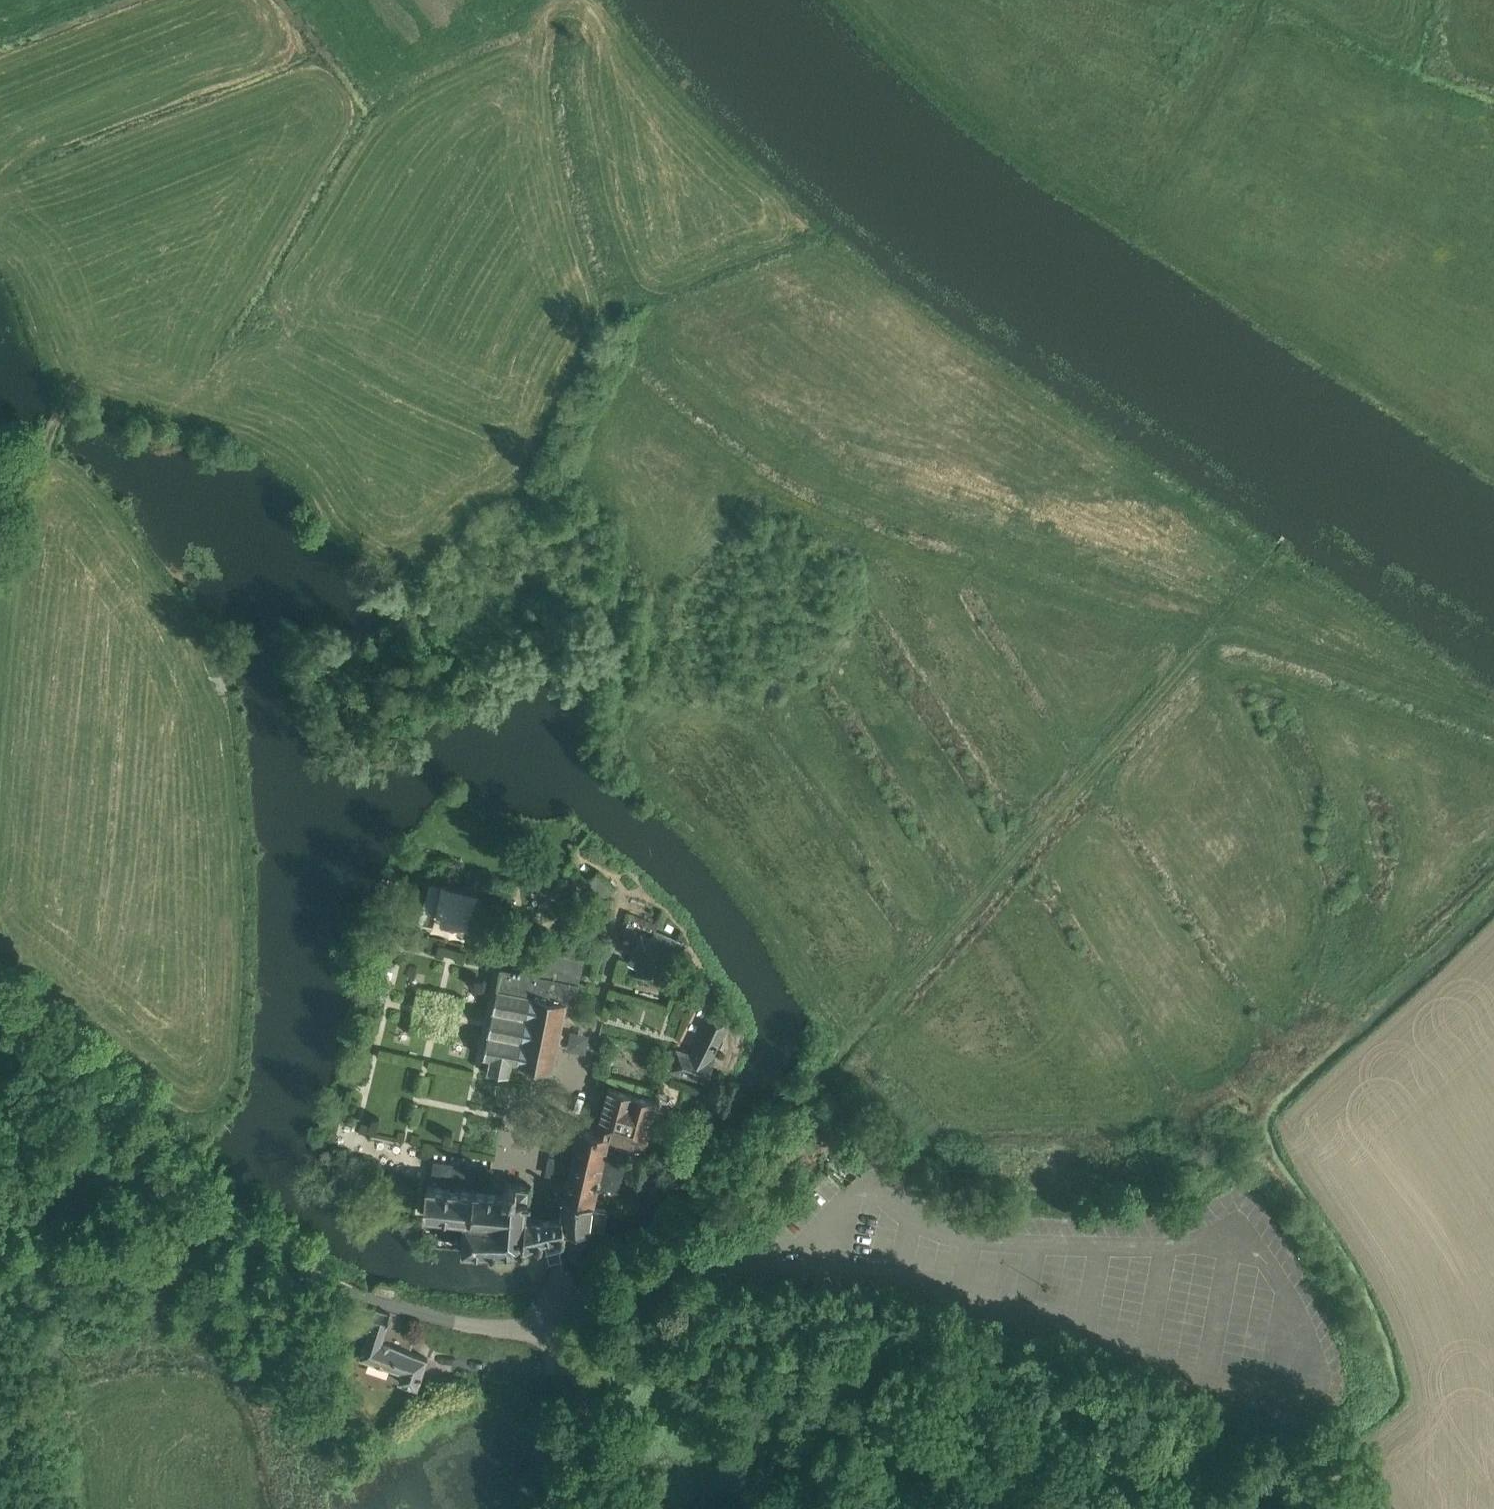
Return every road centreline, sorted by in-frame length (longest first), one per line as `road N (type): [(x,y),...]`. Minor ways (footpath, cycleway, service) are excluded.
road 1 (unclassified): [(528,1329),(447,1322),(381,1304),(240,1243),(100,1109),(0,1028)]
road 2 (unclassified): [(603,1508),(563,1324),(528,1329)]

